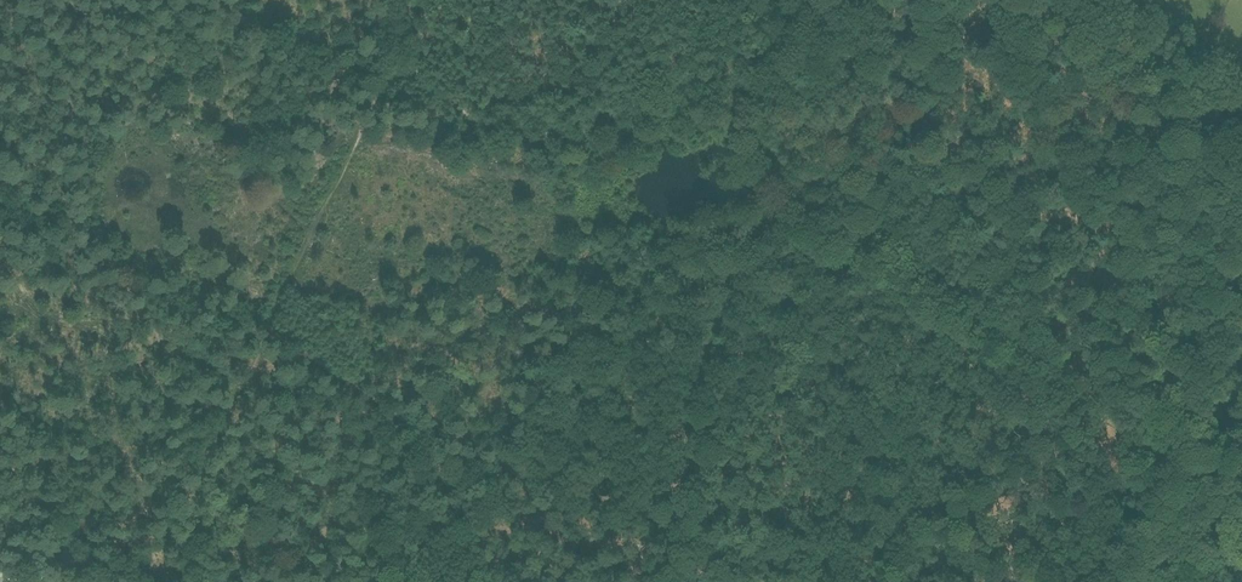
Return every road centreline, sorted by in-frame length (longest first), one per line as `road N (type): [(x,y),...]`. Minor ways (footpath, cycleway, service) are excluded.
road 1 (track): [(0,223),(265,326),(414,425),(506,467),(669,240)]
road 2 (track): [(1198,445),(781,229)]
road 3 (track): [(745,138),(703,110),(649,107),(608,121),(590,138),(474,121),(388,57),(408,0)]
road 4 (track): [(506,467),(624,502),(816,581)]
road 5 (track): [(1122,581),(1198,445),(1241,329)]
road 6 (track): [(1023,350),(884,581)]
road 7 (track): [(183,0),(382,72)]

